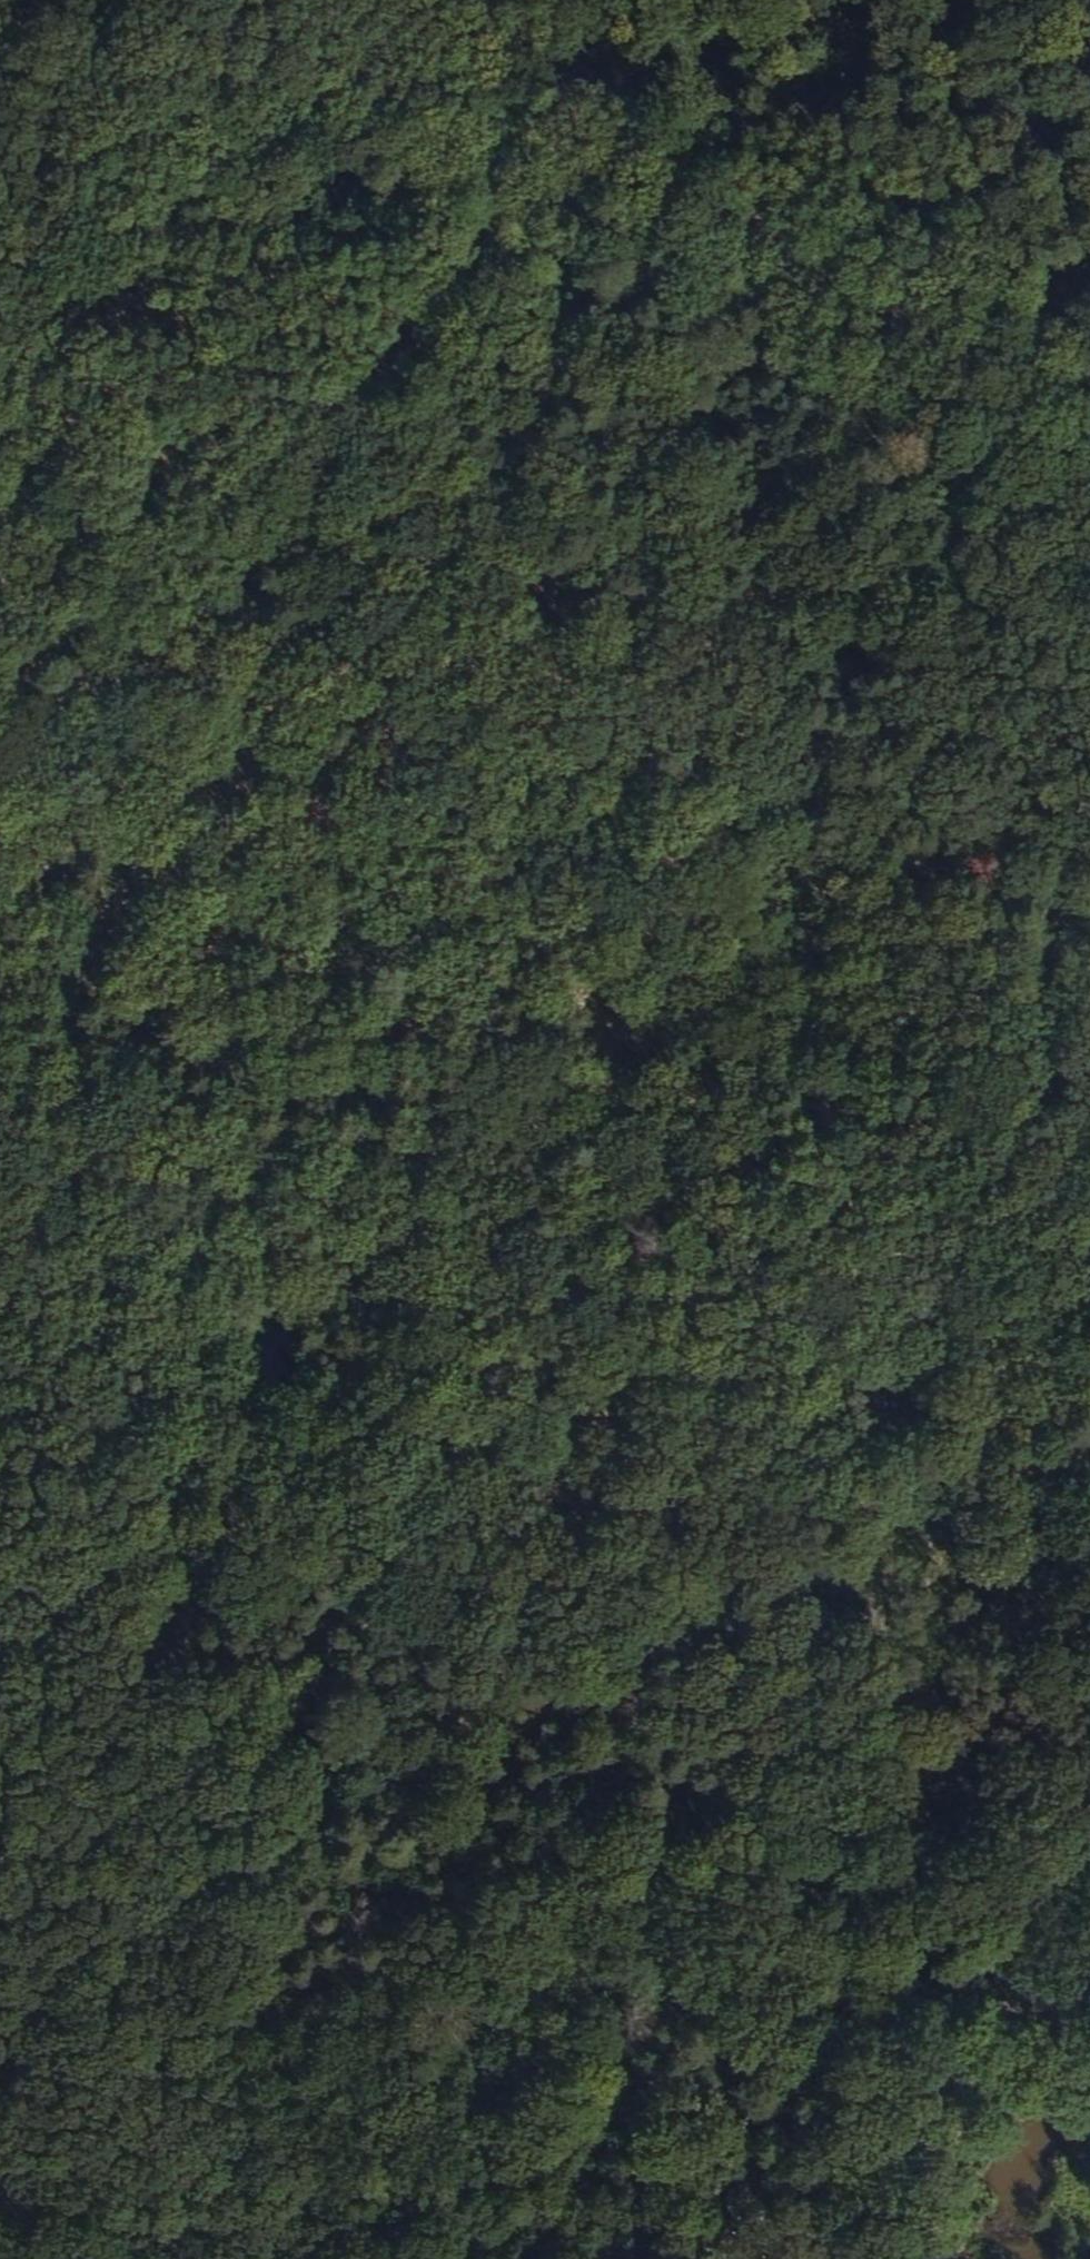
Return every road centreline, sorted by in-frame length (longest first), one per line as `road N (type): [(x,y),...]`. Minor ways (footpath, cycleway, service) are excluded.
road 1 (tertiary): [(1089,387),(938,321),(468,0)]

